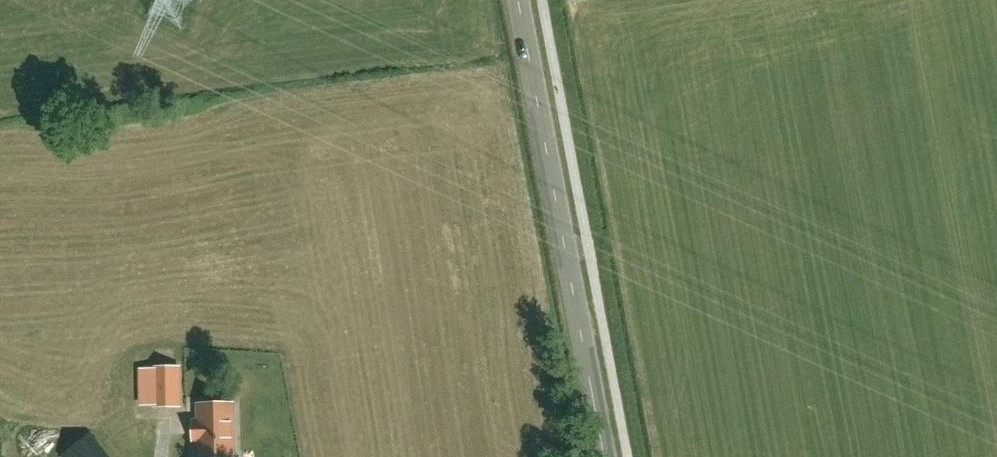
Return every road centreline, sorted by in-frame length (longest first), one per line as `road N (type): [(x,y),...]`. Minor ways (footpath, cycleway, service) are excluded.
road 1 (tertiary): [(516,0),(604,456)]

